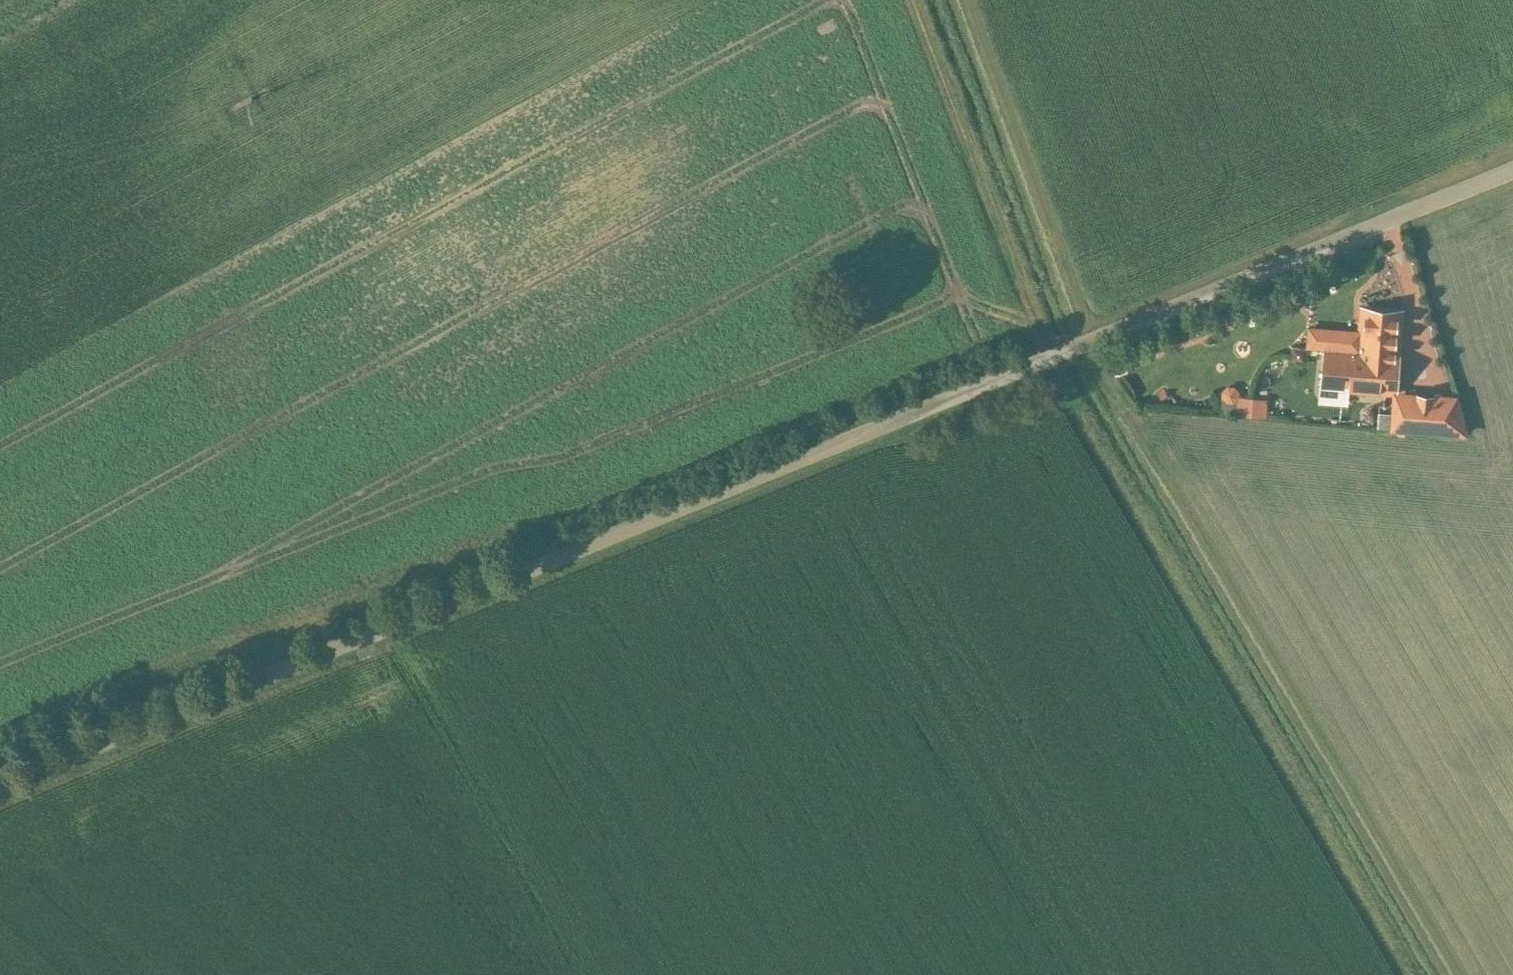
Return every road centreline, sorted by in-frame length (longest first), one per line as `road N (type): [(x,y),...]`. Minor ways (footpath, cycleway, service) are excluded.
road 1 (unclassified): [(0,787),(1512,167)]

